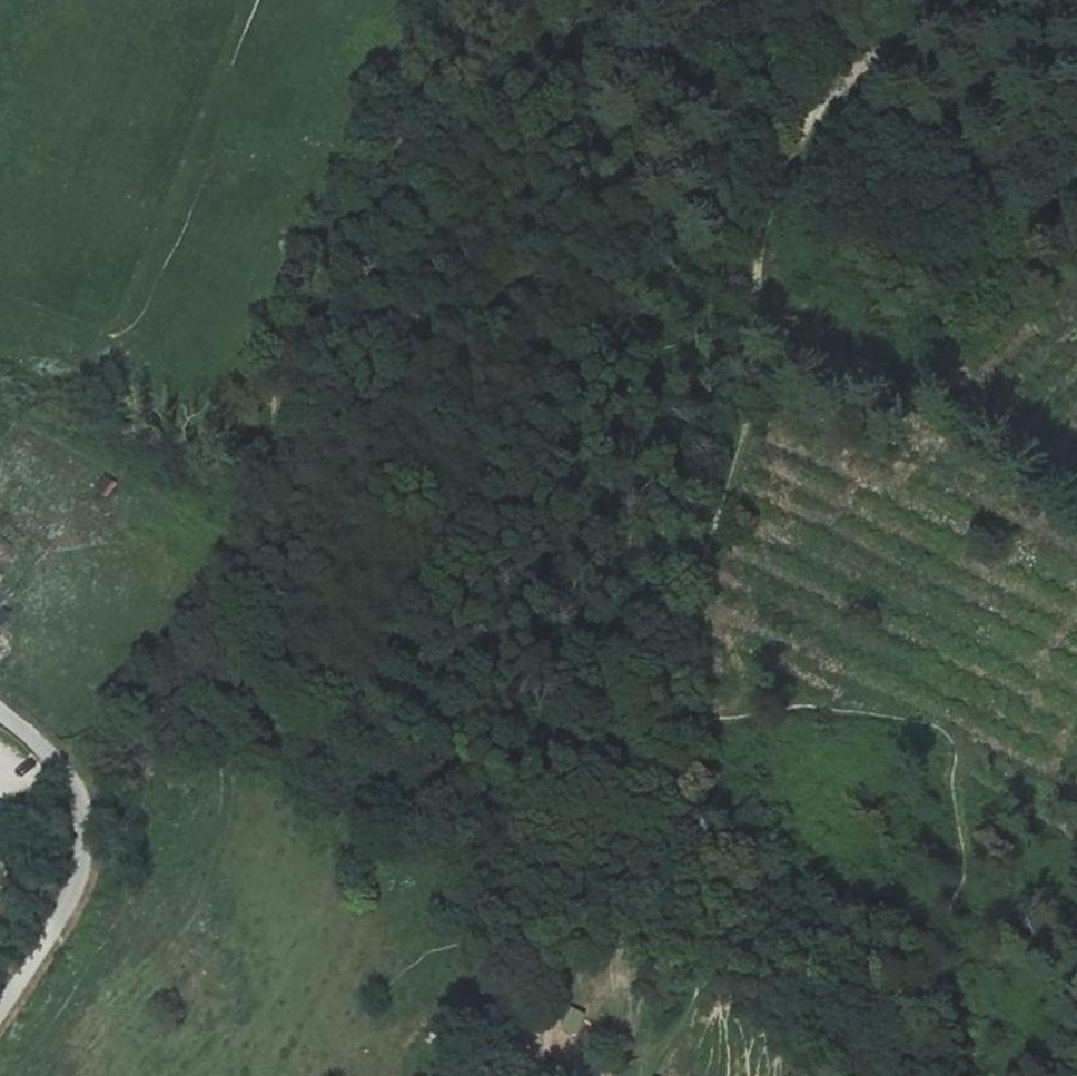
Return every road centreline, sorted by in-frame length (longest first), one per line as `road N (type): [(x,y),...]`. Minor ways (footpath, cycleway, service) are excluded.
road 1 (unclassified): [(0,718),(68,781),(83,842),(69,904),(0,1008)]
road 2 (track): [(948,0),(850,71),(817,110),(771,209)]

